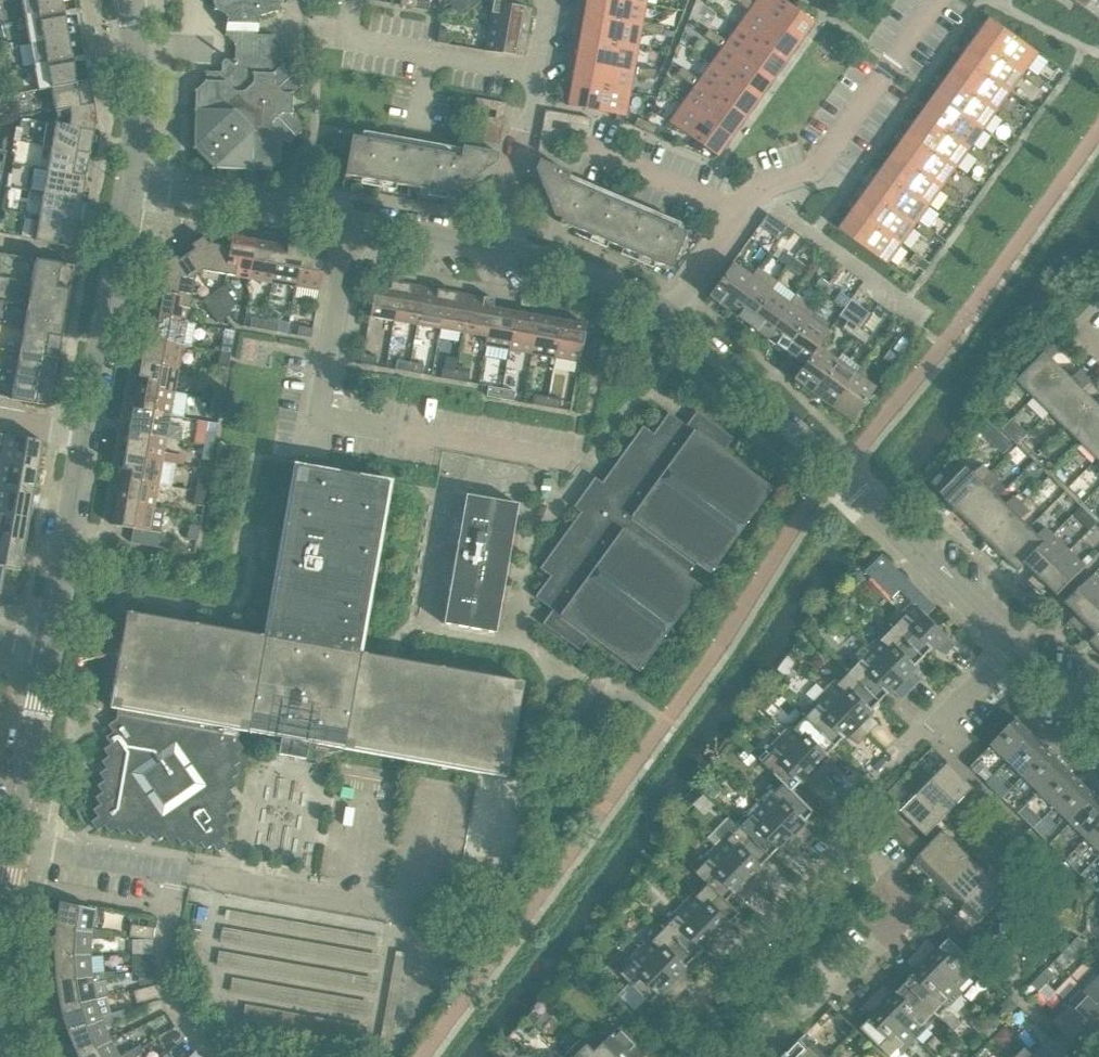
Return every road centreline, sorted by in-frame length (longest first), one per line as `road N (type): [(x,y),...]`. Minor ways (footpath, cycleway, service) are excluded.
road 1 (residential): [(1012,646),(841,473),(655,311)]
road 2 (residential): [(655,311),(758,188),(813,170),(936,0)]
road 3 (residential): [(776,1056),(916,909),(847,841)]
road 4 (tertiary): [(0,922),(52,647)]
road 5 (residential): [(659,1035),(842,862),(847,841)]
road 6 (tertiary): [(87,425),(124,261),(131,184)]
road 7 (residential): [(352,226),(131,184)]
road 8 (tertiary): [(52,647),(87,425)]
road 9 (residential): [(319,412),(352,226)]
road 10 (residential): [(498,252),(529,104),(527,70)]
road 11 (tertiary): [(131,184),(138,117),(132,0)]
road 12 (residential): [(655,311),(549,262),(498,252)]
road 13 (residential): [(498,252),(352,226)]
road 14 (residential): [(847,841),(850,822),(927,735)]
road 15 (residential): [(927,735),(1012,646)]
road 16 (residential): [(1098,730),(1012,646)]

